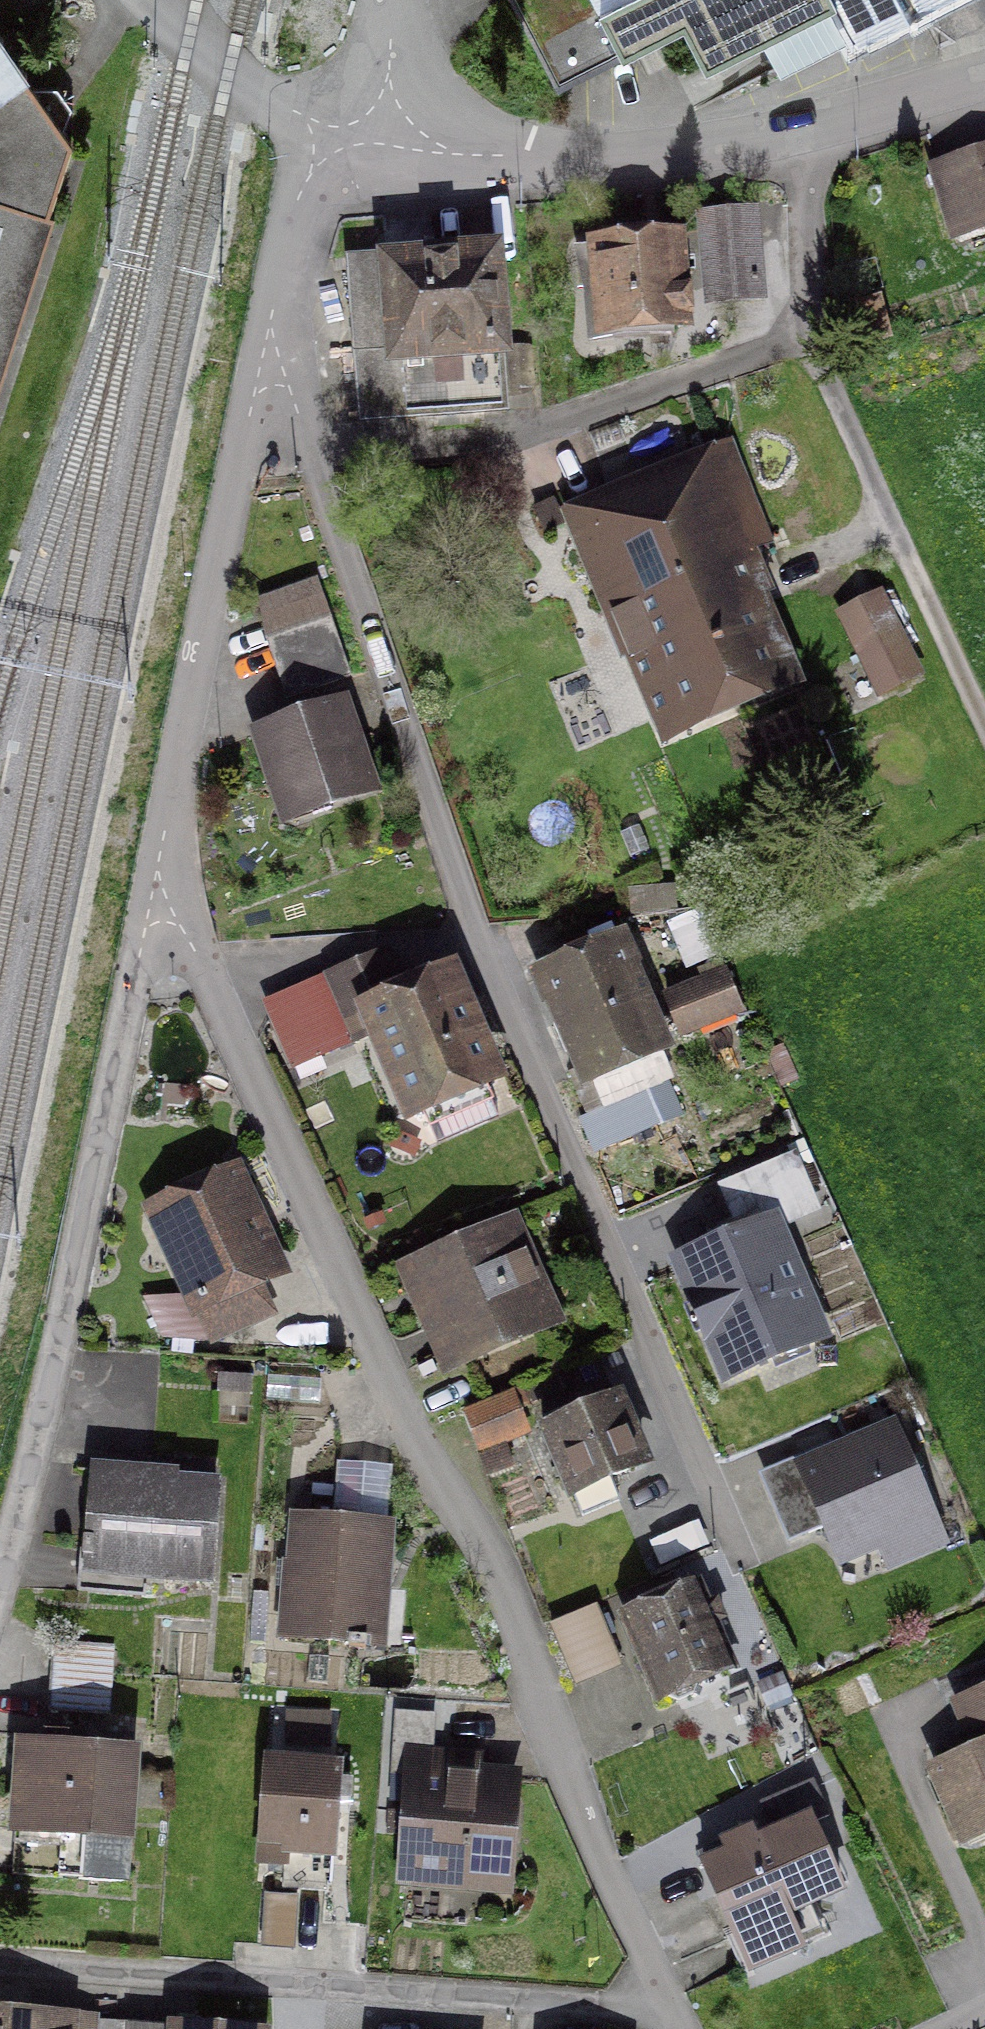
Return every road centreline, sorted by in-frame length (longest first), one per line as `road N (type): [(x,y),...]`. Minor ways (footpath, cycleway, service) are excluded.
road 1 (residential): [(733,1566),(467,914),(265,339)]
road 2 (residential): [(671,2008),(164,841)]
road 3 (residential): [(164,841),(56,1352),(0,1564)]
road 4 (residential): [(0,1959),(671,2008)]
road 5 (residential): [(357,132),(528,159),(809,137),(984,82)]
road 6 (residential): [(265,339),(164,841)]
road 7 (residential): [(357,132),(314,167),(300,199),(265,339)]
road 8 (residential): [(261,99),(185,51),(133,0)]
road 9 (residential): [(357,132),(389,73),(390,0)]

